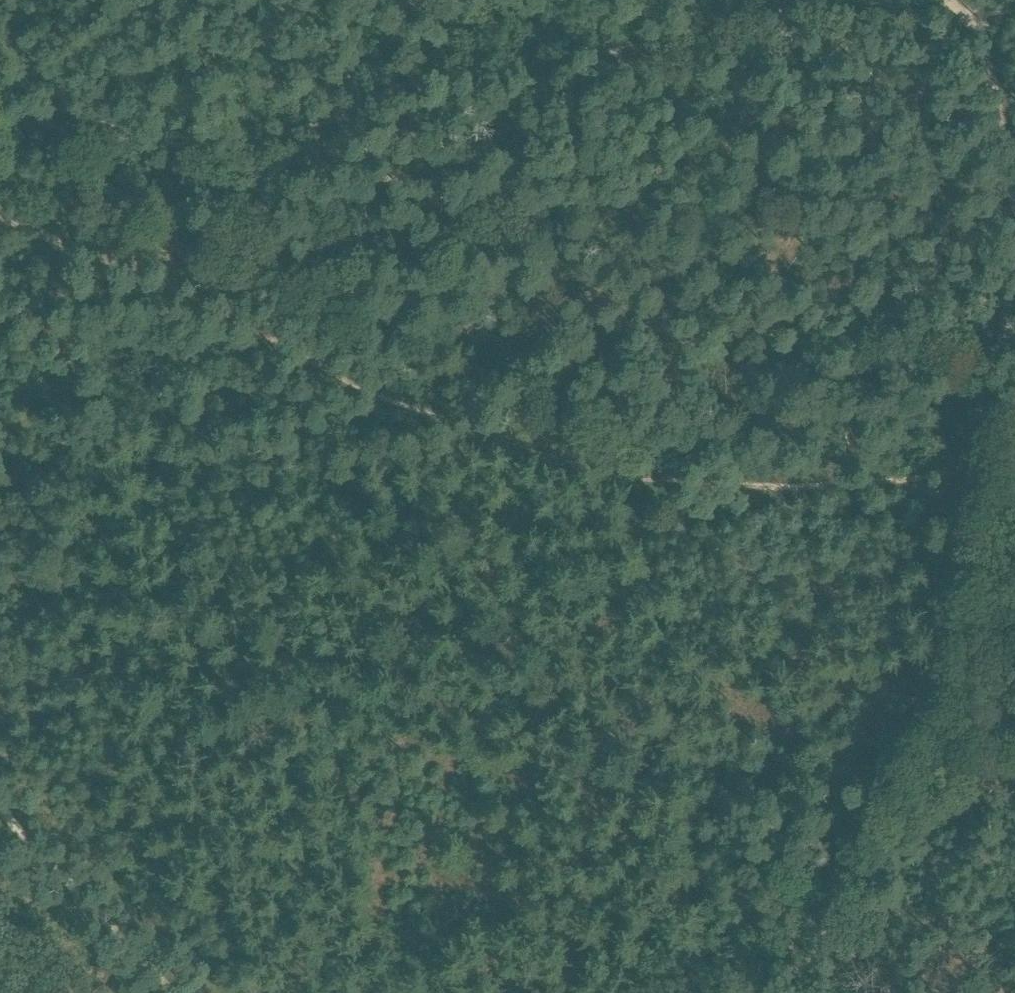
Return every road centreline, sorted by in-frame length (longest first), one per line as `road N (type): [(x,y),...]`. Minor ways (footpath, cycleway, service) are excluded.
road 1 (track): [(0,214),(327,361),(648,483),(713,488),(974,467)]
road 2 (track): [(0,96),(89,135),(200,144),(263,138),(391,94),(816,2),(863,0)]
road 3 (track): [(974,467),(932,678),(837,870),(804,897),(627,992)]
road 4 (track): [(185,992),(0,794)]
road 5 (track): [(1014,220),(984,53),(961,9)]
road 6 (track): [(1014,302),(974,467)]

